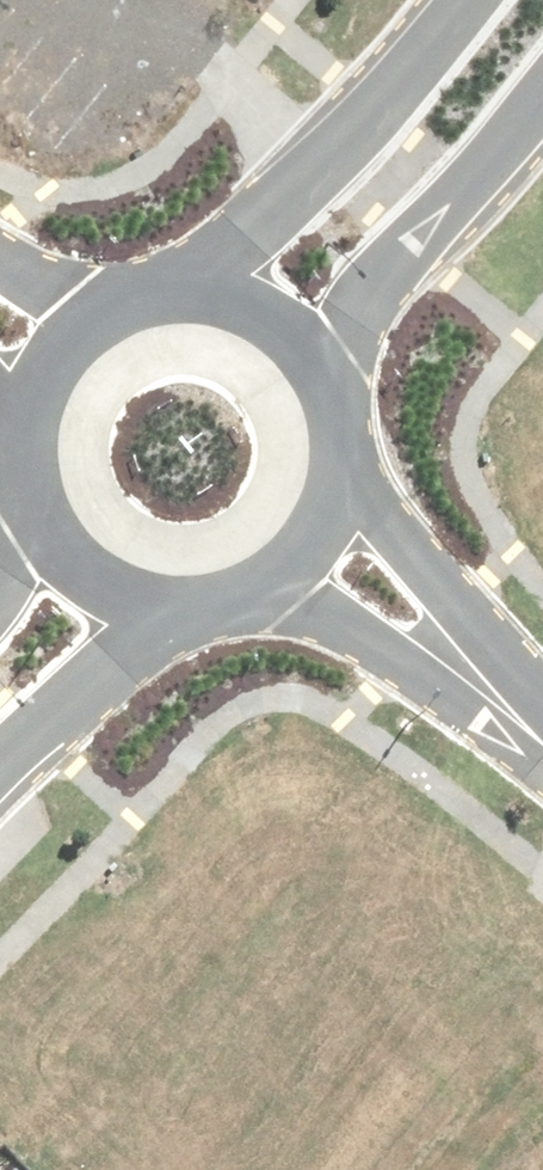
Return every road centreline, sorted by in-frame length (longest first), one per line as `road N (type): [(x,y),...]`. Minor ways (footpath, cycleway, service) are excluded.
road 1 (tertiary): [(210,295),(468,0)]
road 2 (tertiary): [(542,92),(315,372)]
road 3 (residential): [(542,742),(296,542)]
road 4 (tertiary): [(165,592),(0,766)]
road 5 (tertiary): [(52,365),(93,320),(149,296),(210,295)]
road 6 (tertiary): [(63,537),(44,505),(31,434),(52,365)]
road 7 (tertiary): [(315,372),(330,414),(332,459),(320,503),(296,542)]
road 8 (tertiary): [(296,542),(259,572),(214,590),(165,592)]
road 9 (tertiary): [(210,295),(252,309),(288,336),(315,372)]

